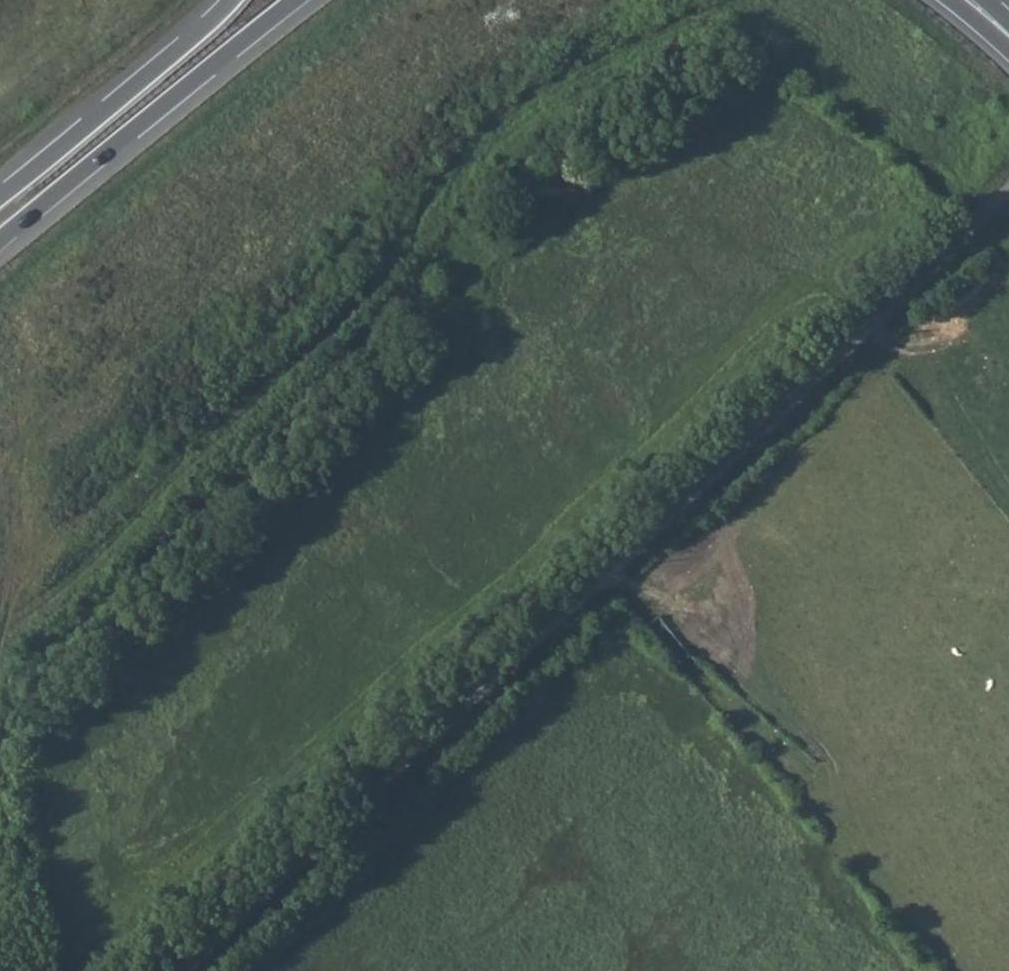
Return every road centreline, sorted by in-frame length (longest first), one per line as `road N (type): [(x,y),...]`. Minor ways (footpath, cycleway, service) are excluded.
road 1 (trunk): [(0,237),(296,0)]
road 2 (trunk): [(227,0),(0,193)]

